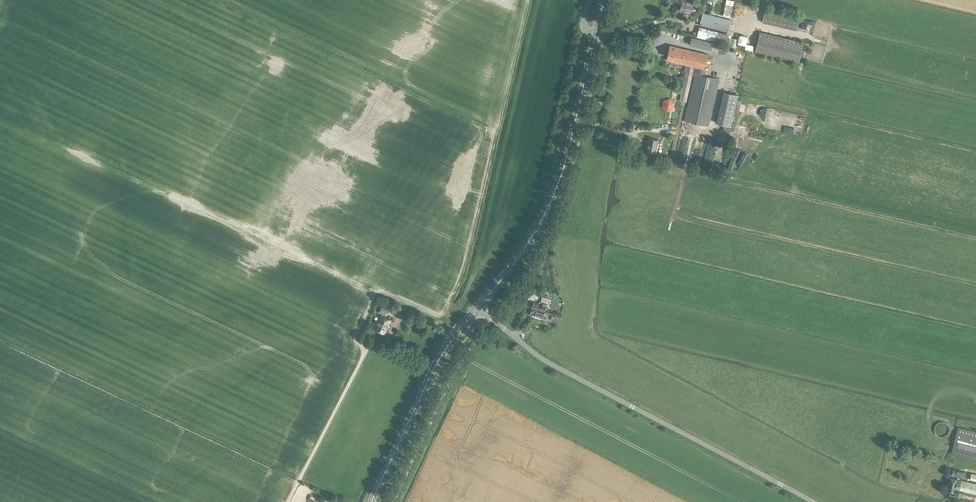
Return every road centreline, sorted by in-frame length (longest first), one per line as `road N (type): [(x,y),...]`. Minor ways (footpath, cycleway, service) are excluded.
road 1 (unclassified): [(812,501),(540,357),(477,308)]
road 2 (track): [(678,133),(671,164),(755,180),(798,172),(975,223)]
road 3 (track): [(675,210),(975,279)]
road 4 (secondary): [(477,308),(548,208),(596,35)]
road 5 (track): [(289,501),(371,346),(433,369)]
road 6 (secondary): [(371,501),(433,369),(477,308)]
road 7 (track): [(711,131),(725,56),(662,39),(657,47),(611,40)]
road 8 (track): [(675,210),(604,173),(611,130)]

